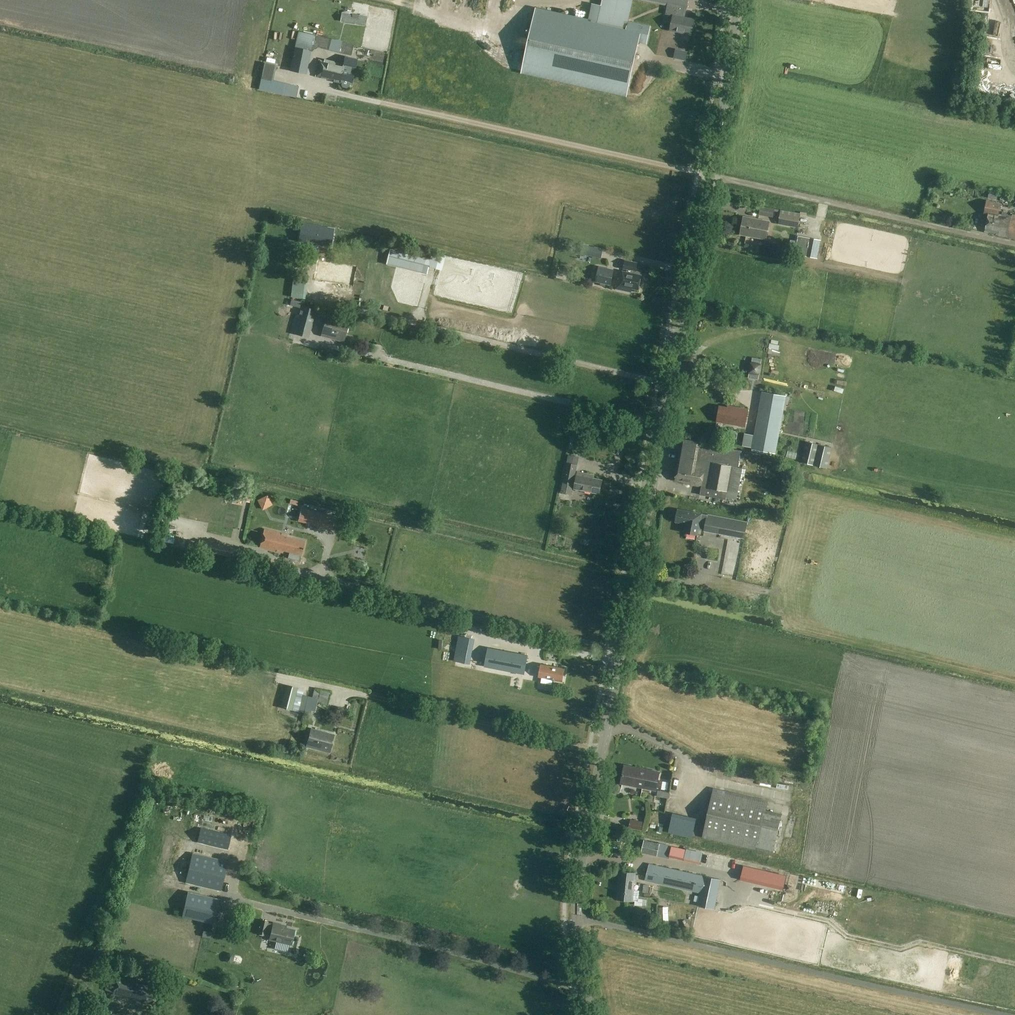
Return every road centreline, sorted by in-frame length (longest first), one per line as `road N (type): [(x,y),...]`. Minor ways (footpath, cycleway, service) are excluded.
road 1 (tertiary): [(587,1014),(575,926),(579,857),(730,71),(736,0)]
road 2 (track): [(631,572),(204,468)]
road 3 (track): [(697,173),(299,85)]
road 4 (track): [(667,385),(331,304)]
road 5 (track): [(710,175),(1014,243)]
road 6 (track): [(615,652),(341,583)]
road 7 (track): [(596,752),(345,693)]

